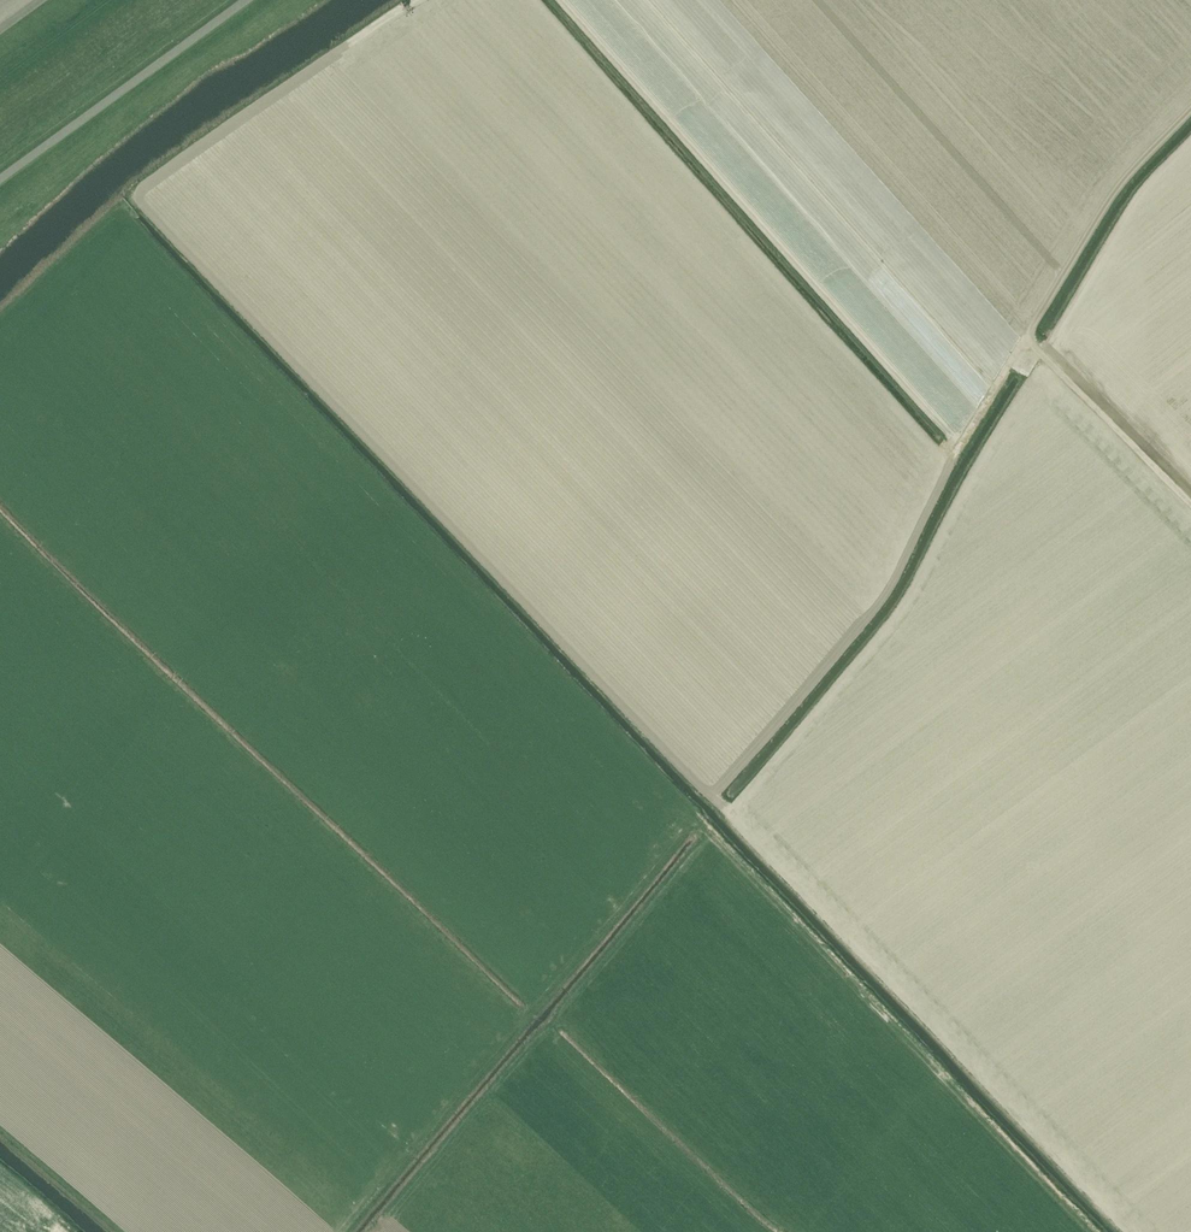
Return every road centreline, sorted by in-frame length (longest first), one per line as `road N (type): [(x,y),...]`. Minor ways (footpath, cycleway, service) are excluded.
road 1 (track): [(1190,507),(1027,345),(1012,356),(951,456),(936,448),(534,0)]
road 2 (unclassified): [(0,180),(249,0)]

